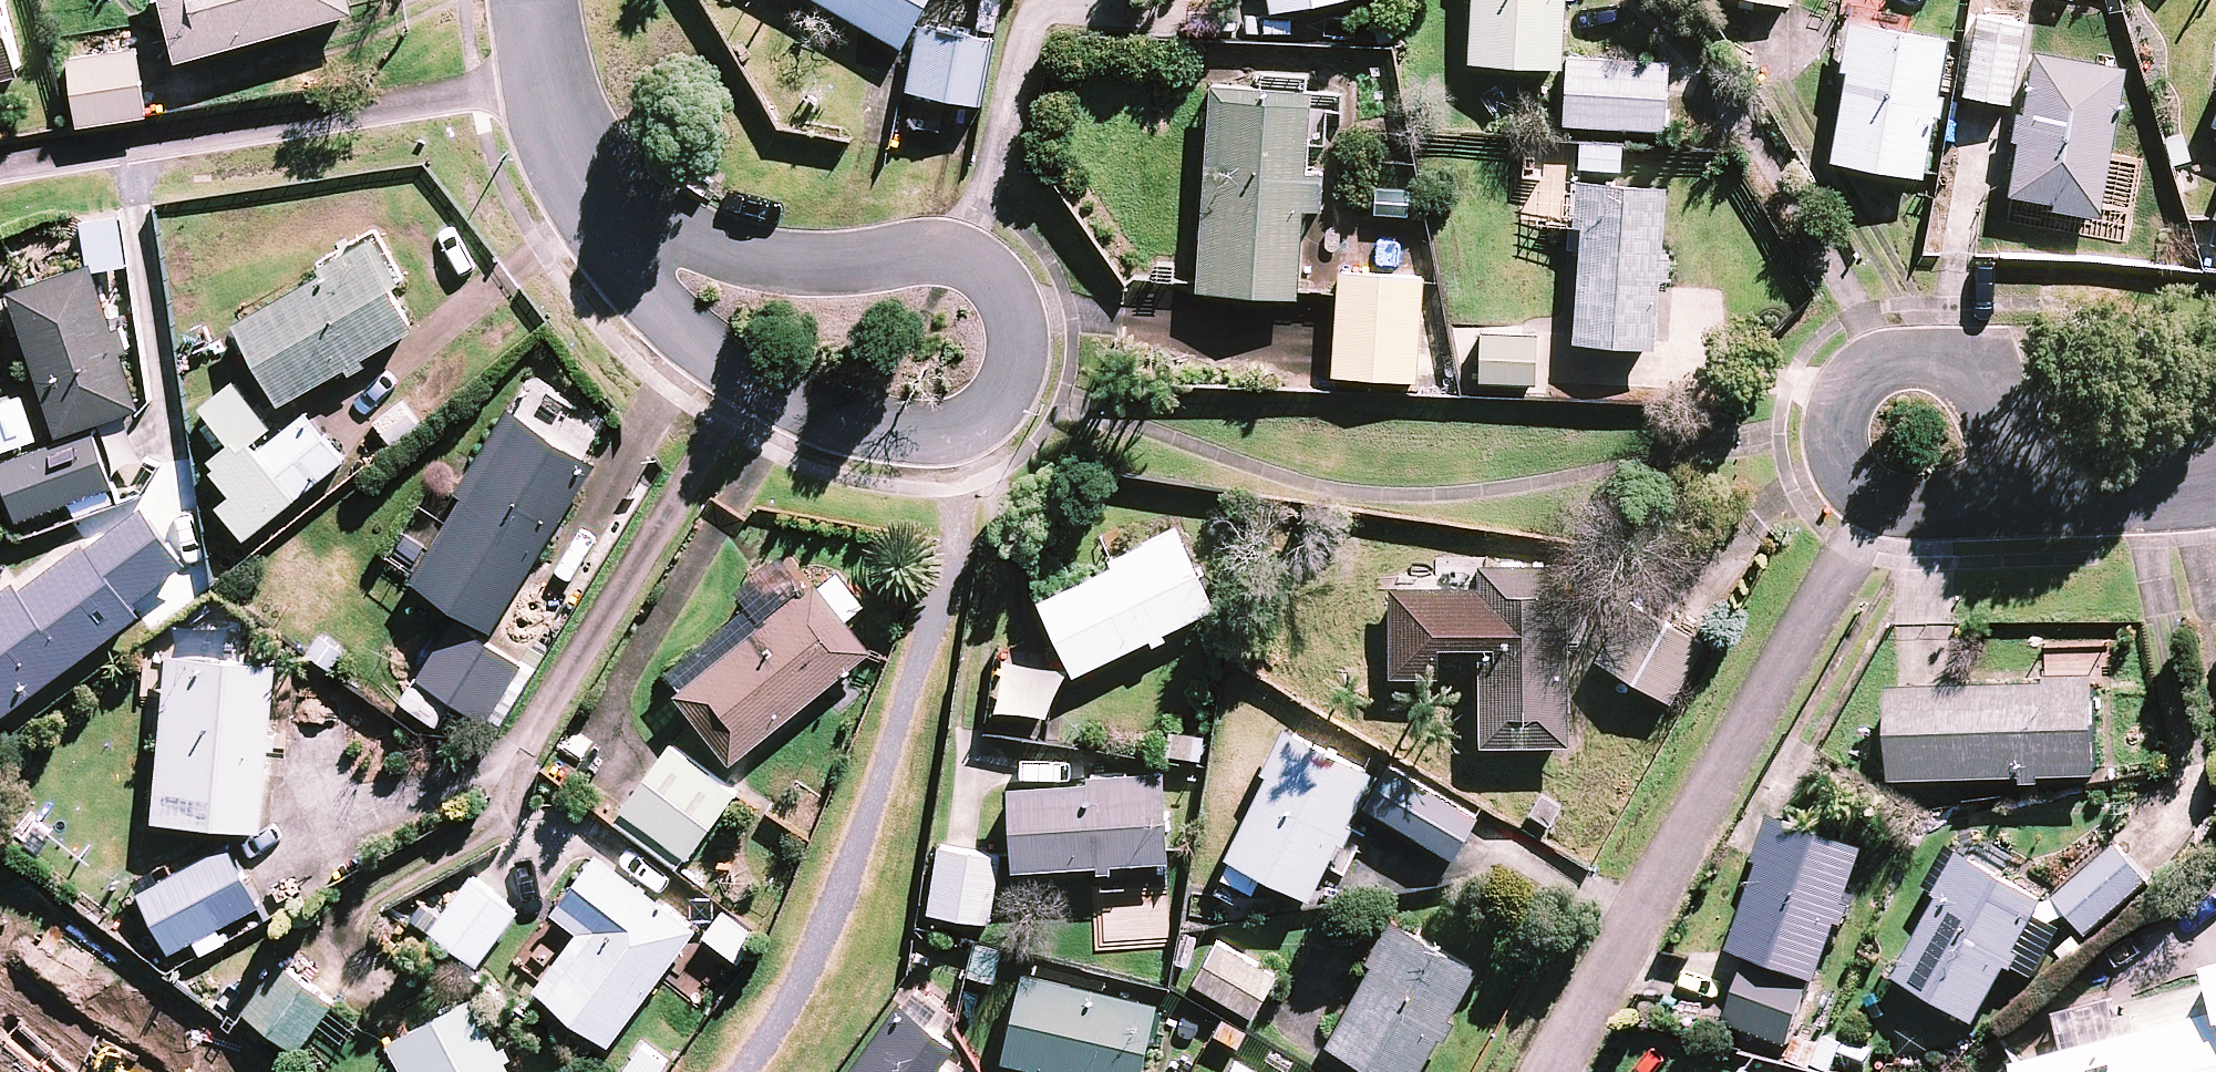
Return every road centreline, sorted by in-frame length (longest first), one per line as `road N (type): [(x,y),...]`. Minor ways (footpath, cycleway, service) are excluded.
road 1 (residential): [(618,243),(822,263),(930,256),(995,276),(1020,327),(1015,376),(993,410),(954,438),(889,442),(768,399),(670,313)]
road 2 (residential): [(1895,499),(1544,1071)]
road 3 (residential): [(0,165),(551,83)]
road 4 (residential): [(1895,499),(1854,474),(1831,440),(1843,389),(1878,367),(1942,370),(1981,393),(2005,423),(2013,471)]
road 5 (residential): [(2013,471),(2081,484),(2215,469)]
road 6 (residential): [(551,83),(618,243)]
road 7 (residential): [(2013,471),(1962,498),(1895,499)]

